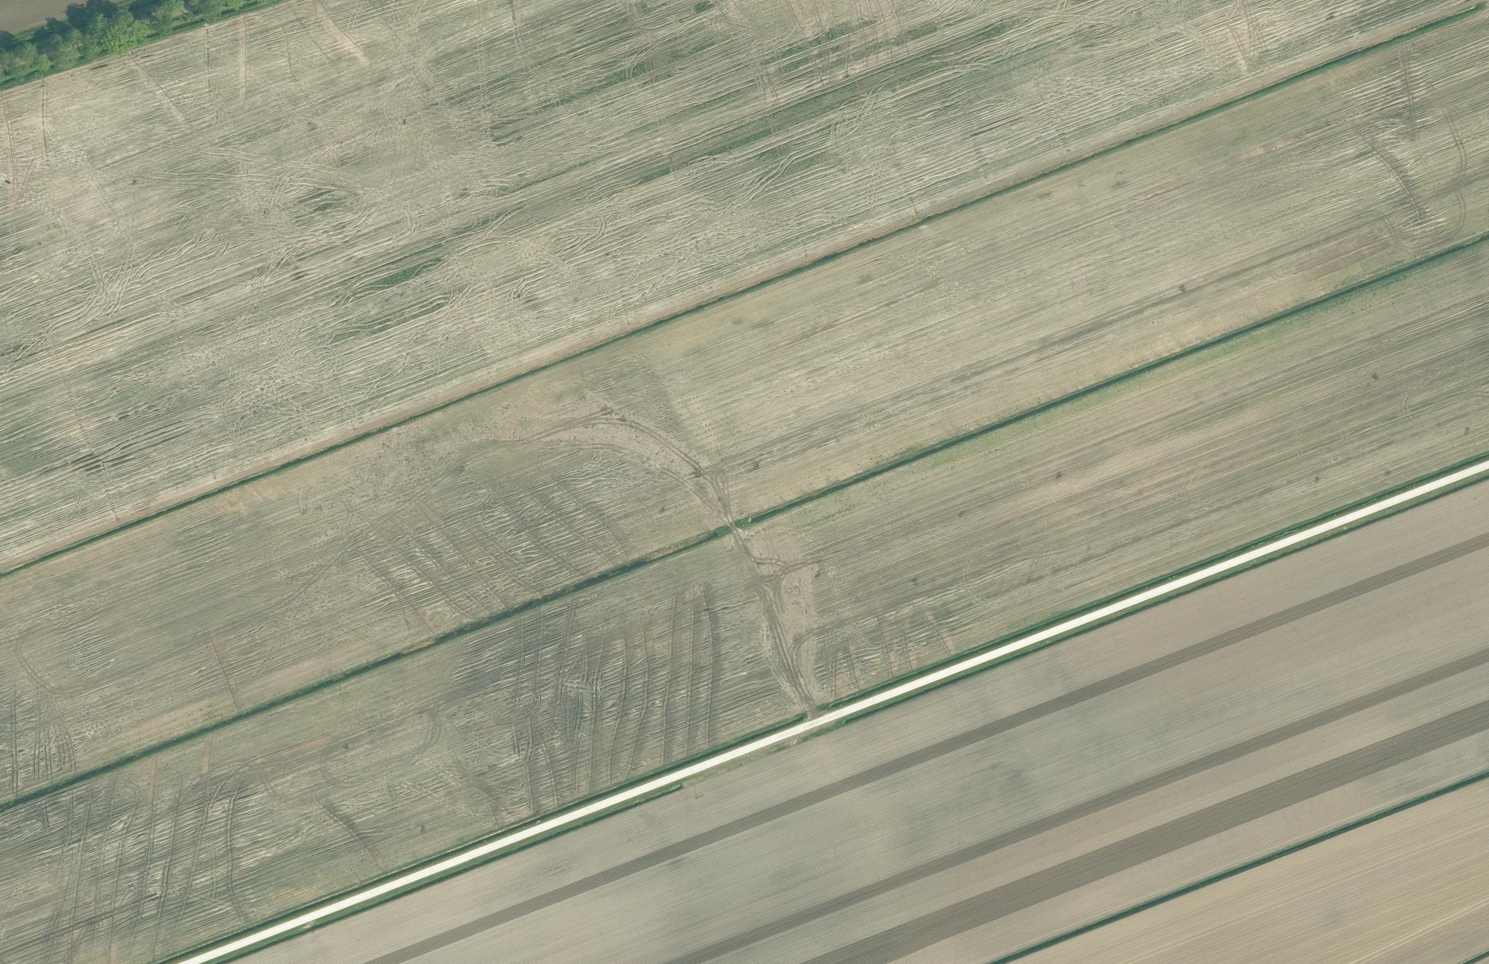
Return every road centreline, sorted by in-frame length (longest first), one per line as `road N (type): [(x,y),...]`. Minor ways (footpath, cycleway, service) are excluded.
road 1 (unclassified): [(0,68),(212,0)]

